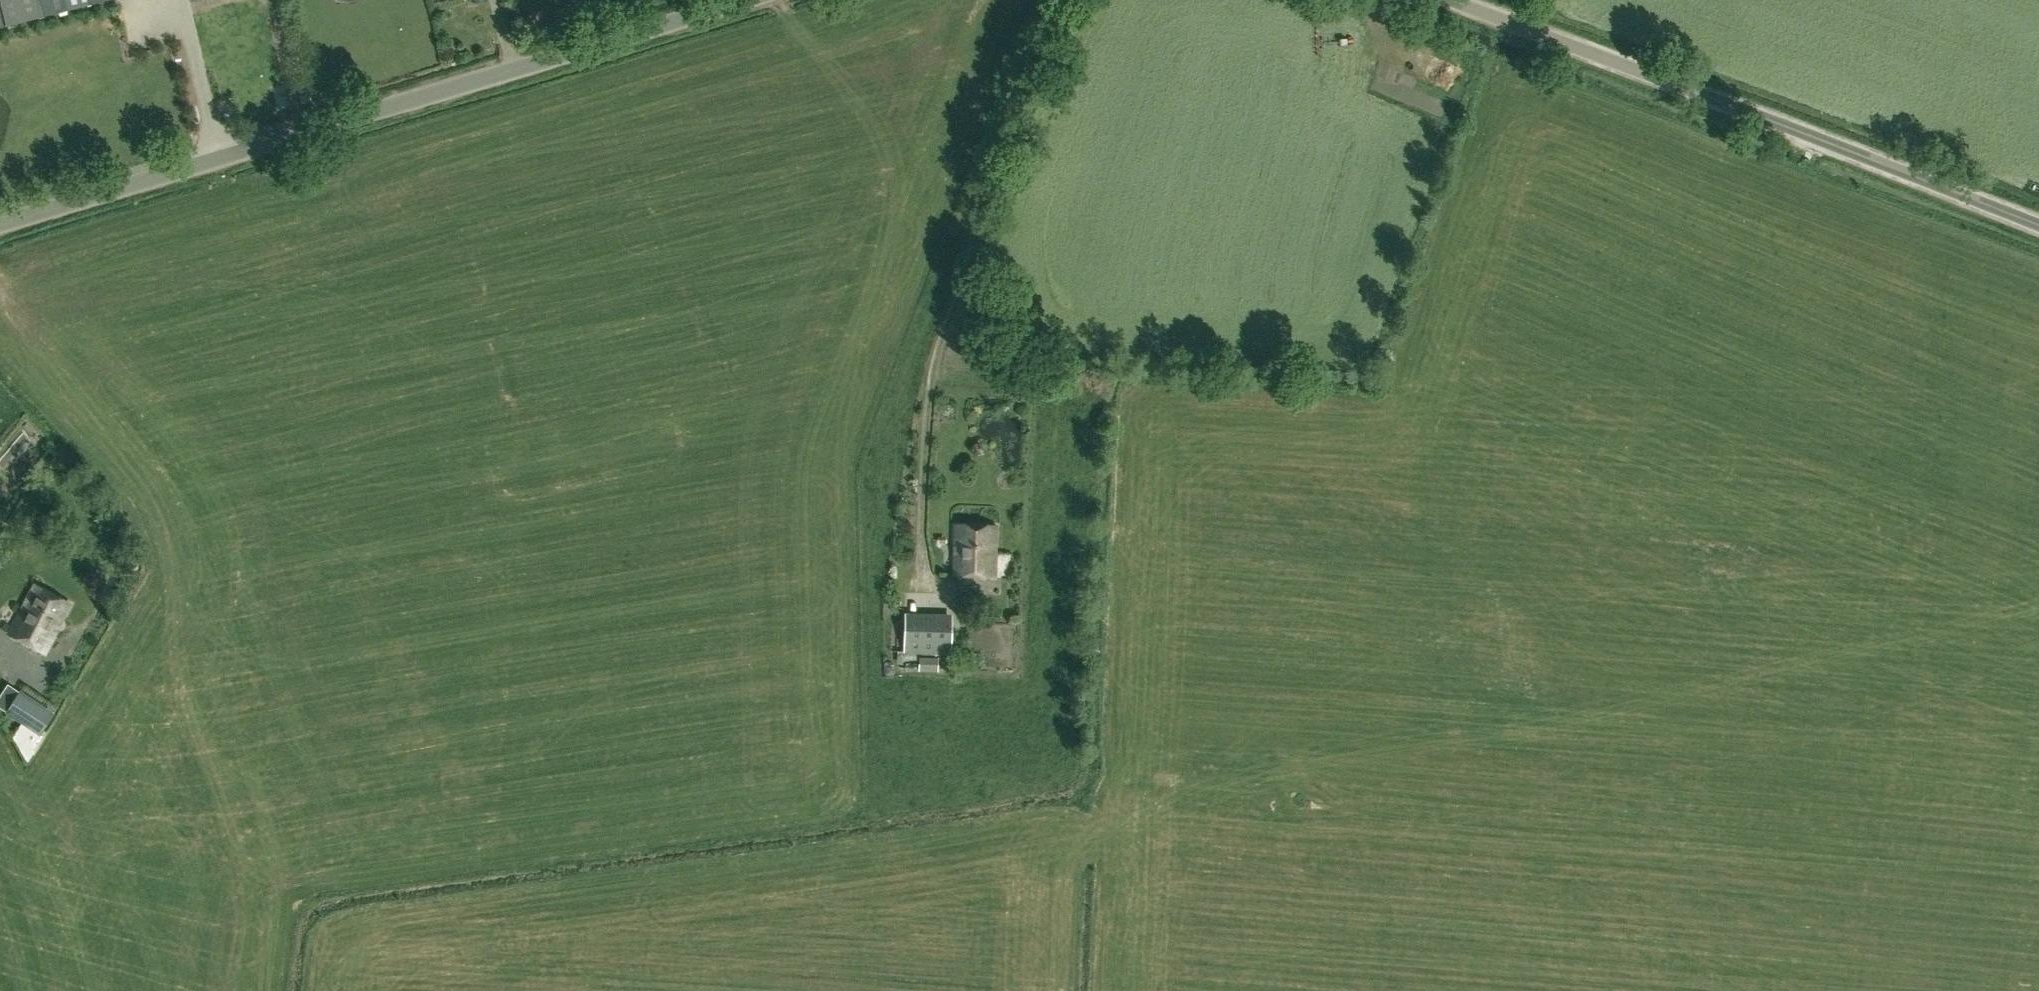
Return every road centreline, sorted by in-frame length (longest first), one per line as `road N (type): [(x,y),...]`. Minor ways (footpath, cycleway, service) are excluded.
road 1 (unclassified): [(0,225),(750,0)]
road 2 (unclassified): [(1451,0),(2038,226)]

